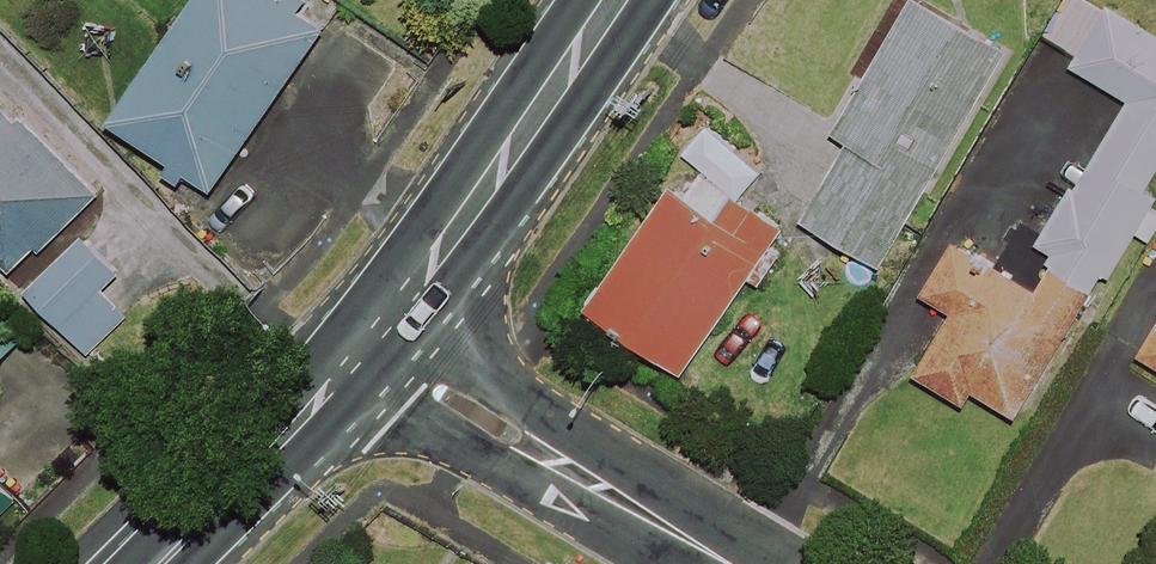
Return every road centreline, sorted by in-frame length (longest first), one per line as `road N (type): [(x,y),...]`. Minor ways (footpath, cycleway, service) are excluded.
road 1 (residential): [(739,563),(368,345)]
road 2 (secondary): [(368,345),(607,0)]
road 3 (secondary): [(162,563),(368,345)]

